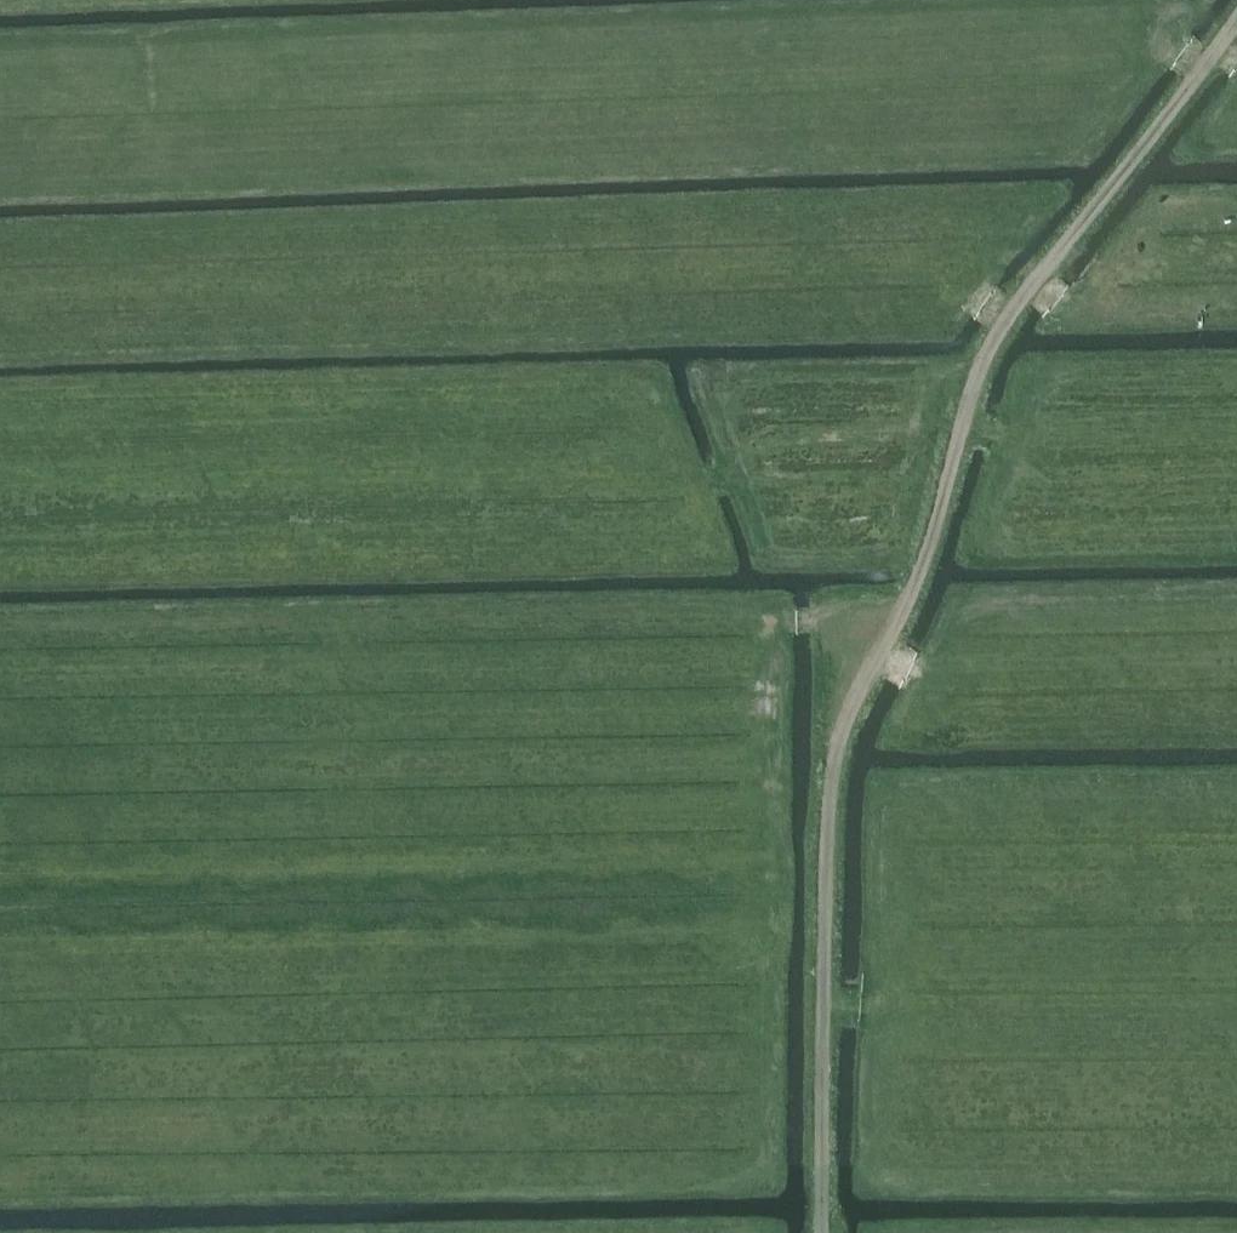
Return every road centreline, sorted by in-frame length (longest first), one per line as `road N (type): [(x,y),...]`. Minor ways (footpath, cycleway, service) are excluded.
road 1 (track): [(821,1232),(824,918),(834,760),(849,717),(920,576),(983,364),(1007,320),(1236,20)]

